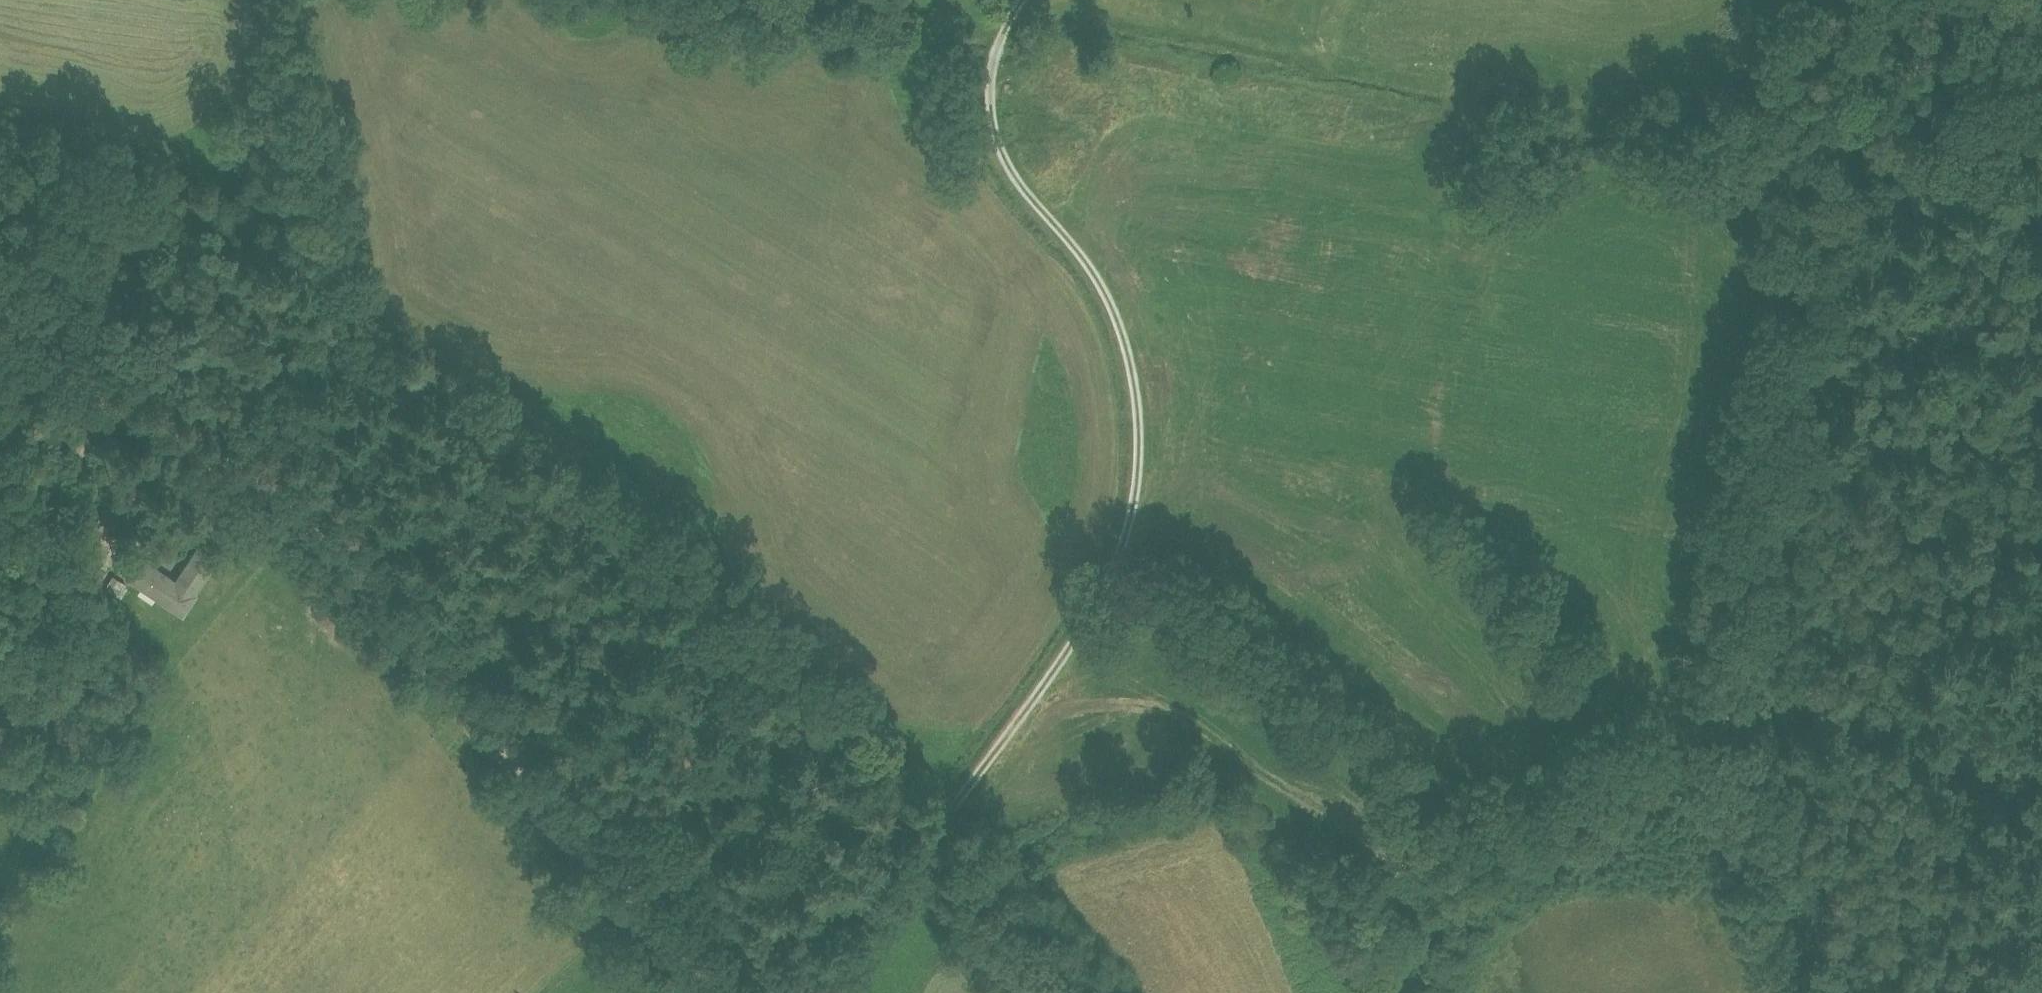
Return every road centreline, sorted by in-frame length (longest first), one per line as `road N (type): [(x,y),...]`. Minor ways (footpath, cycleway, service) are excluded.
road 1 (track): [(710,992),(285,499),(72,382)]
road 2 (track): [(186,443),(147,505),(121,523),(0,548)]

